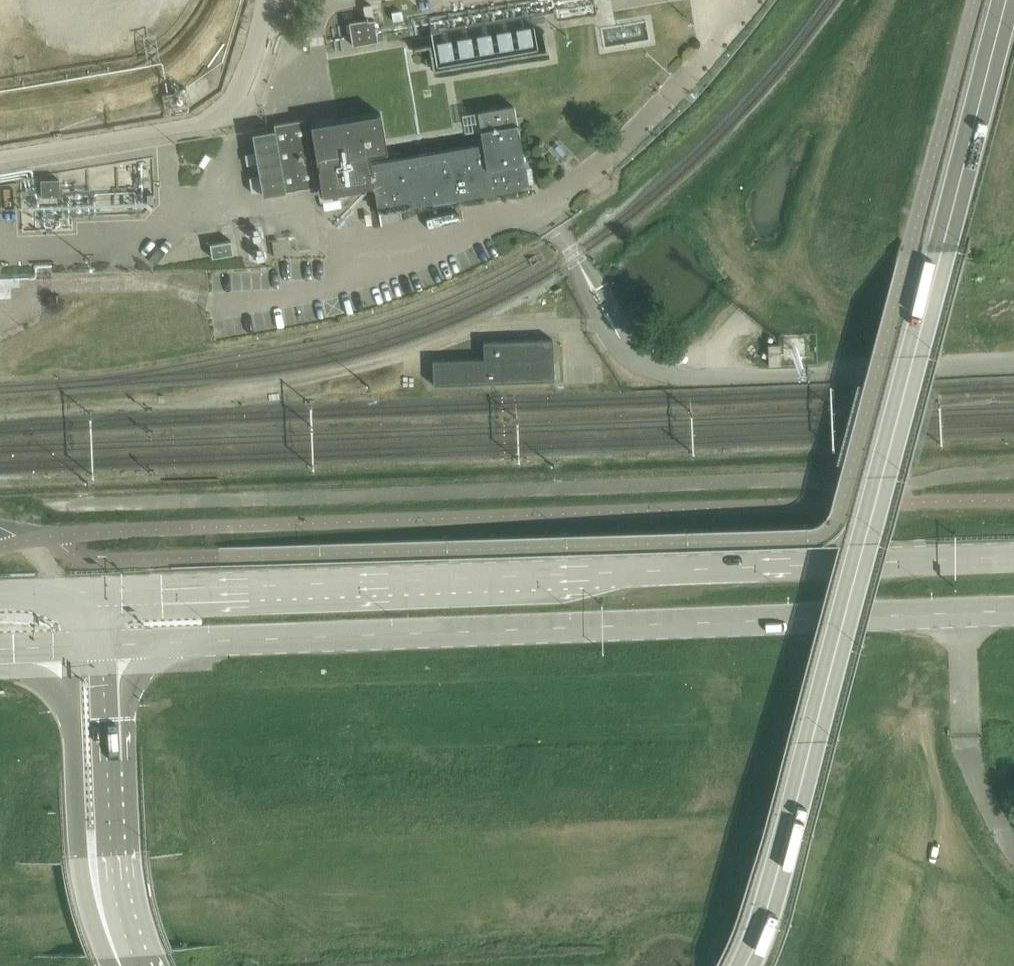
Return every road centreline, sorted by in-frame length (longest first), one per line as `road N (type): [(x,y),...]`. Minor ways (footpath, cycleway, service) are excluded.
road 1 (unclassified): [(743,965),(1007,0)]
road 2 (secondary): [(1013,557),(94,593)]
road 3 (secondary): [(109,648),(1013,614)]
road 4 (unclassified): [(74,649),(79,861),(95,923),(120,965)]
road 5 (unclassified): [(137,965),(119,859),(109,648)]
road 6 (track): [(207,302),(171,284),(52,287)]

